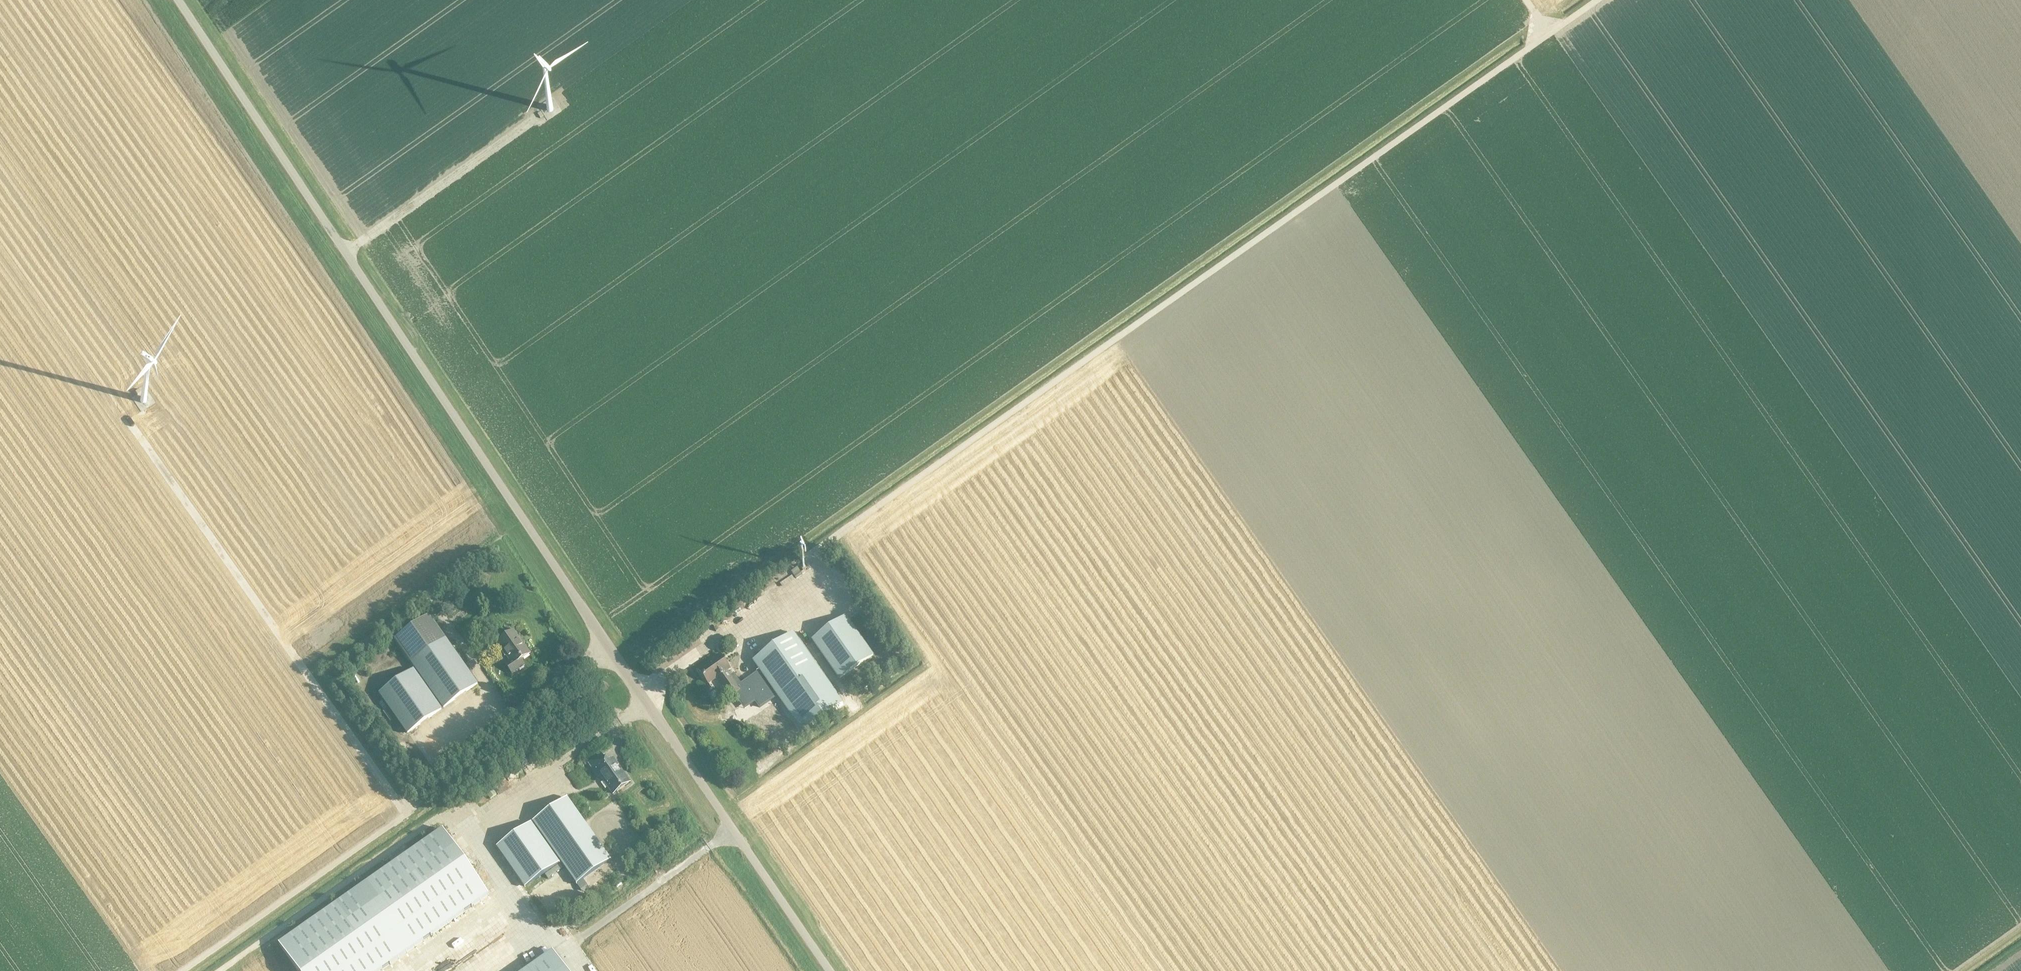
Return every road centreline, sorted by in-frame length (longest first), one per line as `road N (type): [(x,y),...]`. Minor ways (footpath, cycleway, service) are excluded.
road 1 (unclassified): [(832,970),(179,0)]

